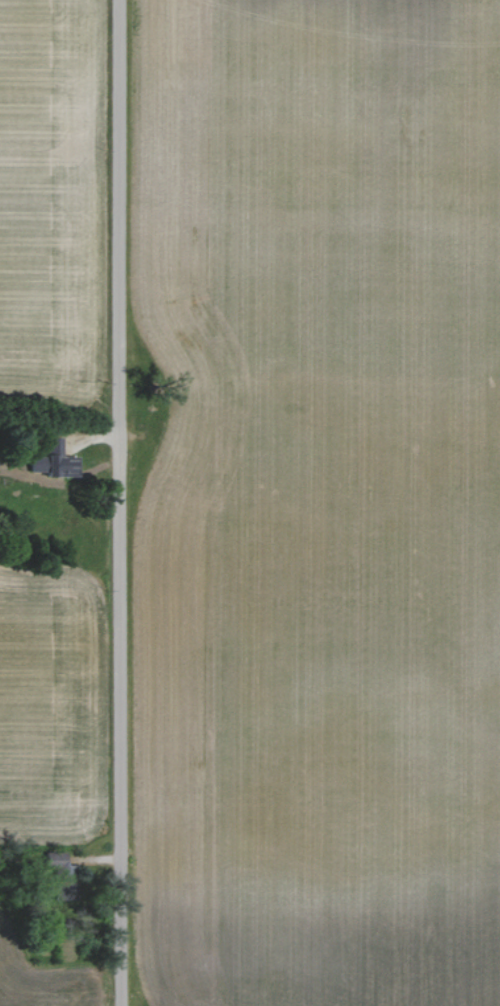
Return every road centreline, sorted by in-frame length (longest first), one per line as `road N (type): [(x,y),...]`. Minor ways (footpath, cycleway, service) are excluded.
road 1 (residential): [(118,1005),(116,0)]

